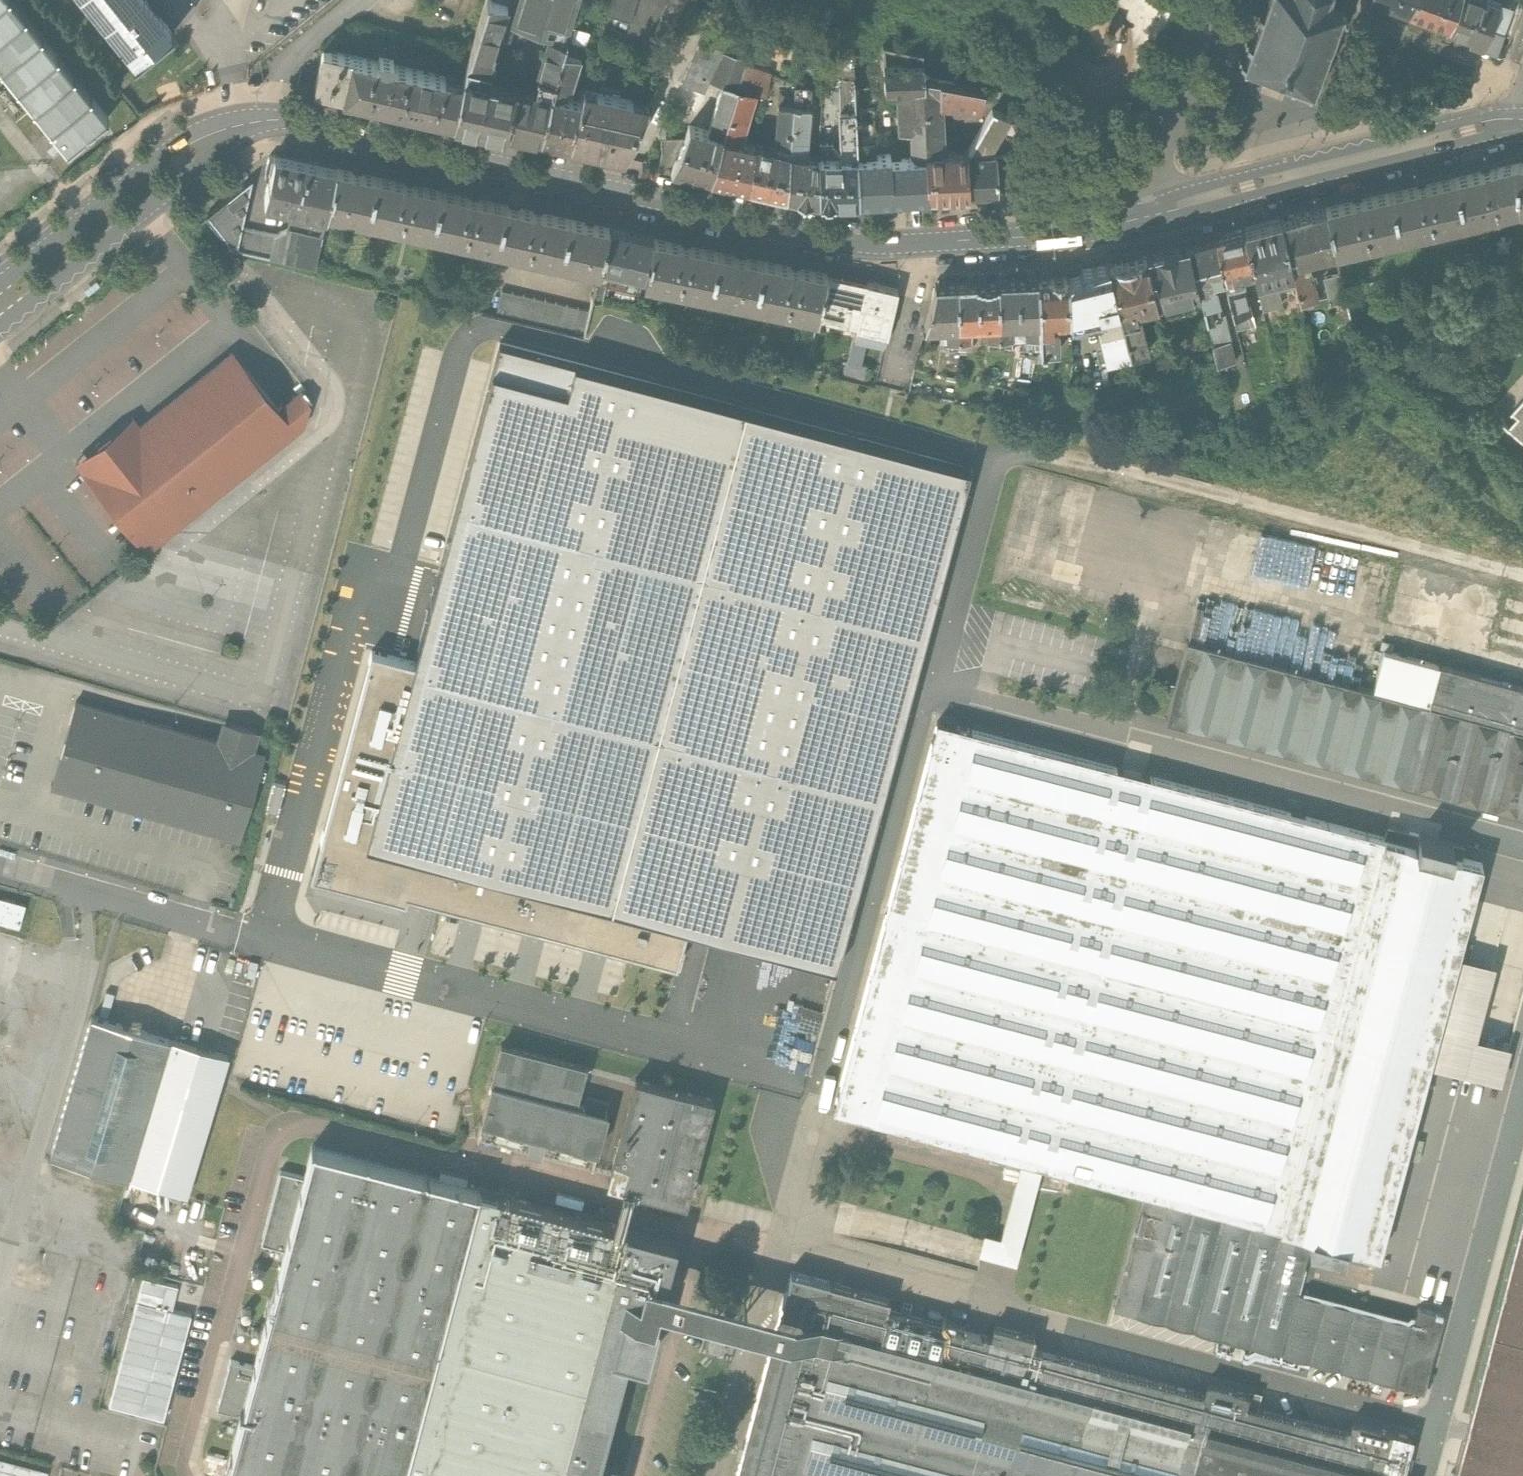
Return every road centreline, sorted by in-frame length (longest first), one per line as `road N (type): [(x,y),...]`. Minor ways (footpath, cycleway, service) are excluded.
road 1 (tertiary): [(219,132),(273,119),(321,123),(851,243),(1053,233),(1161,210)]
road 2 (tertiary): [(1161,210),(1522,122)]
road 3 (tertiary): [(0,325),(207,160),(219,132)]
road 4 (tertiary): [(219,132),(188,134),(162,152),(0,283)]
road 5 (unclassified): [(0,865),(233,931)]
road 6 (residential): [(1161,210),(1152,176),(1216,0)]

